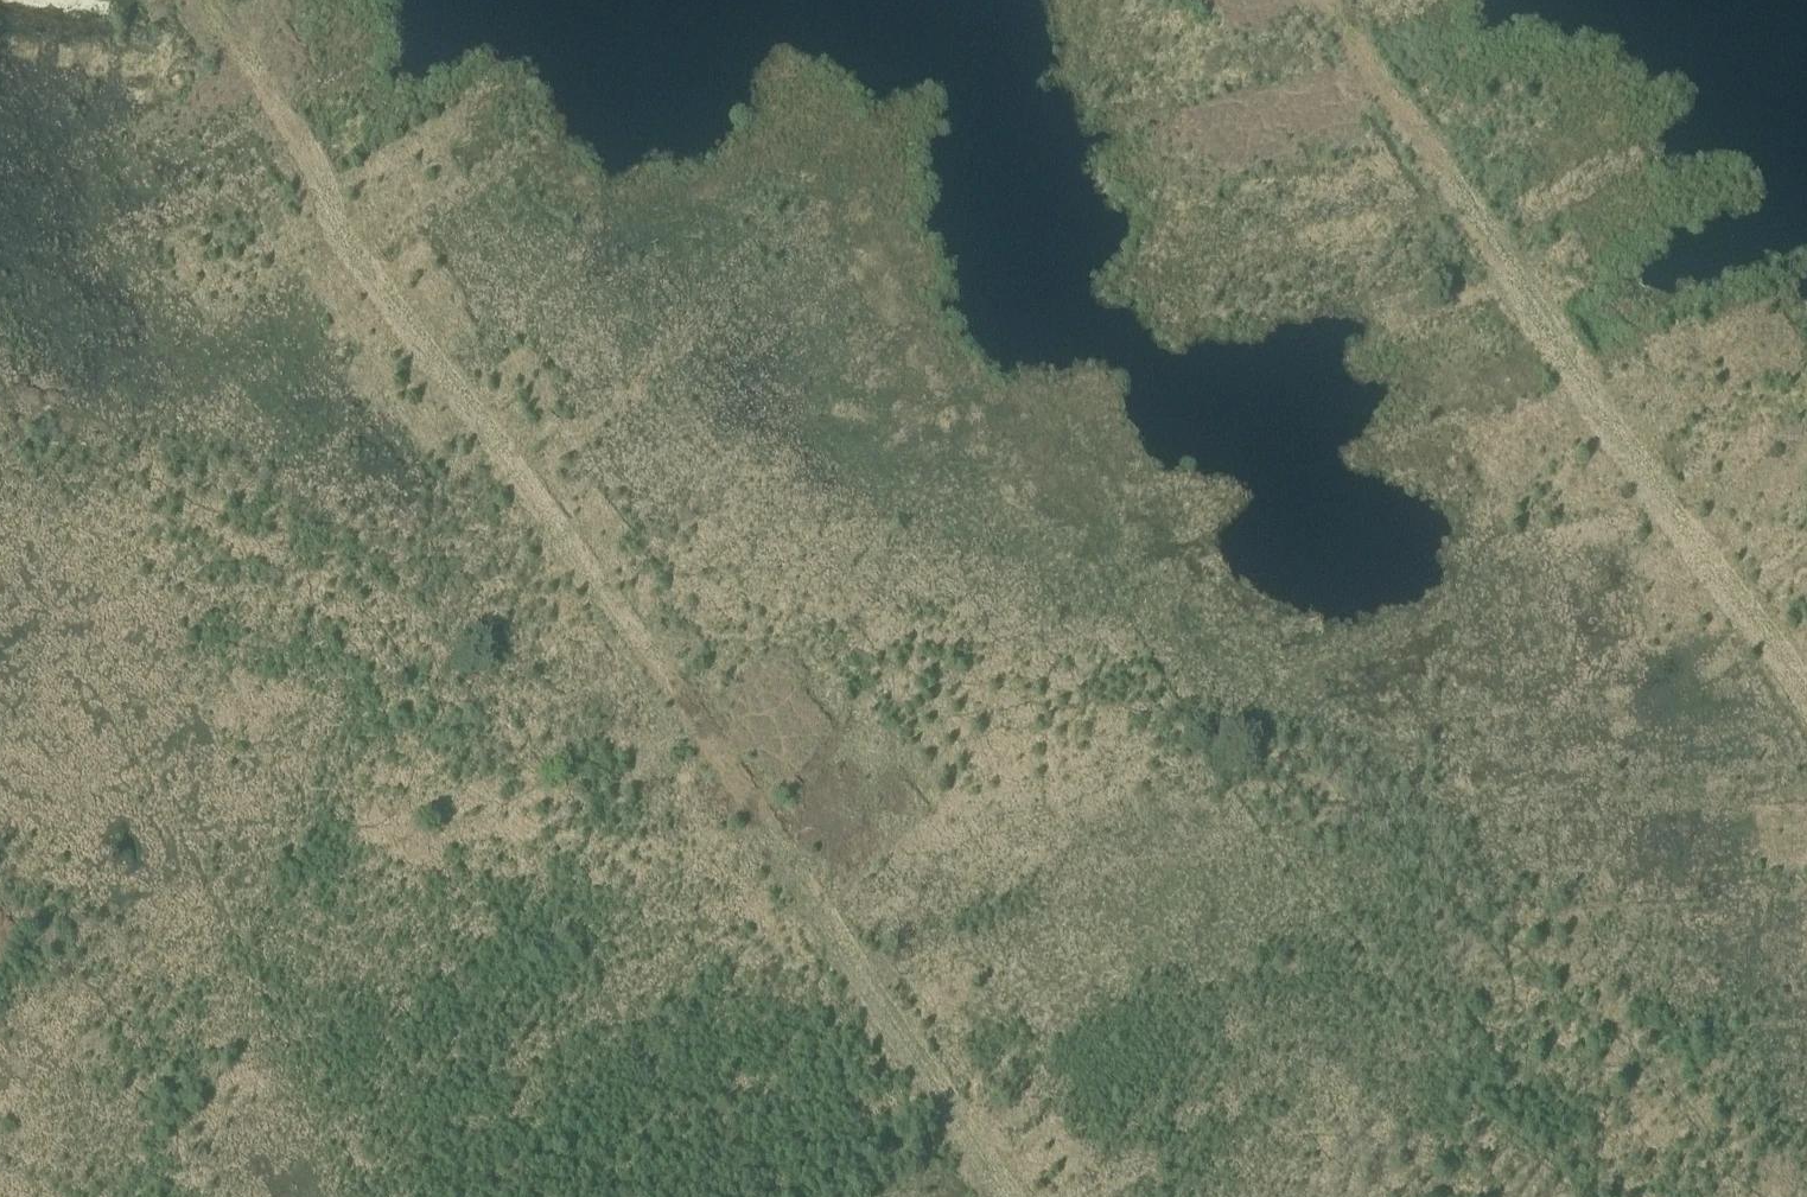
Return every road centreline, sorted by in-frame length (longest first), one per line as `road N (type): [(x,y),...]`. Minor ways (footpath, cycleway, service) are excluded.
road 1 (track): [(1000,1196),(824,921),(692,743),(323,200),(211,0)]
road 2 (track): [(1806,700),(1316,0)]

